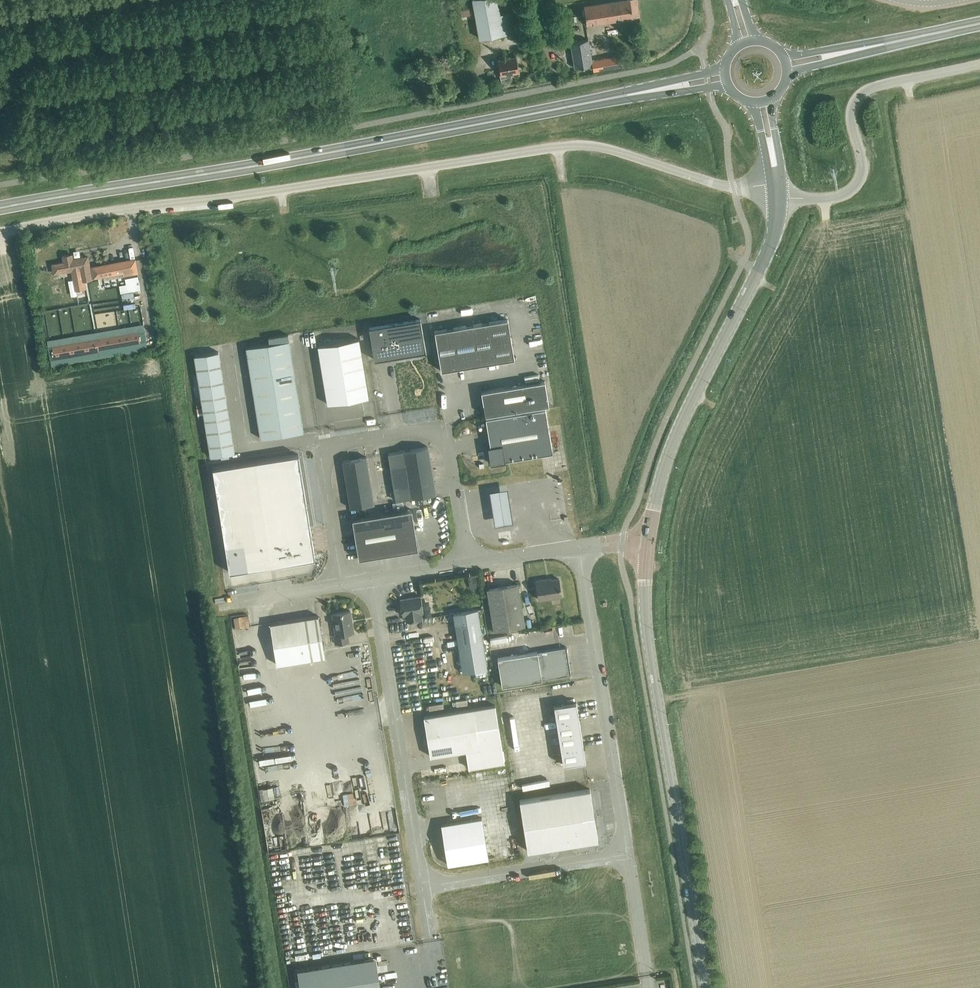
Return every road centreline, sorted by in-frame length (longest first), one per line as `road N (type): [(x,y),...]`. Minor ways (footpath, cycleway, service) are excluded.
road 1 (unclassified): [(0,233),(573,145),(779,196)]
road 2 (trunk): [(0,208),(724,77)]
road 3 (tertiary): [(705,987),(646,626),(648,547)]
road 4 (unclassified): [(343,584),(326,460),(346,442),(416,430),(434,431),(448,444),(470,563)]
road 5 (tertiary): [(648,547),(680,415),(767,253),(779,196)]
road 6 (unclassified): [(372,580),(422,886)]
road 7 (unclassified): [(625,853),(580,547)]
road 8 (unclassified): [(779,196),(833,197),(856,187),(863,168),(851,111),(863,91),(979,64)]
road 9 (unclassified): [(422,886),(625,853)]
road 10 (trunk): [(783,65),(979,24)]
road 11 (unclassified): [(625,853),(646,985)]
road 12 (unclassified): [(224,603),(343,584)]

